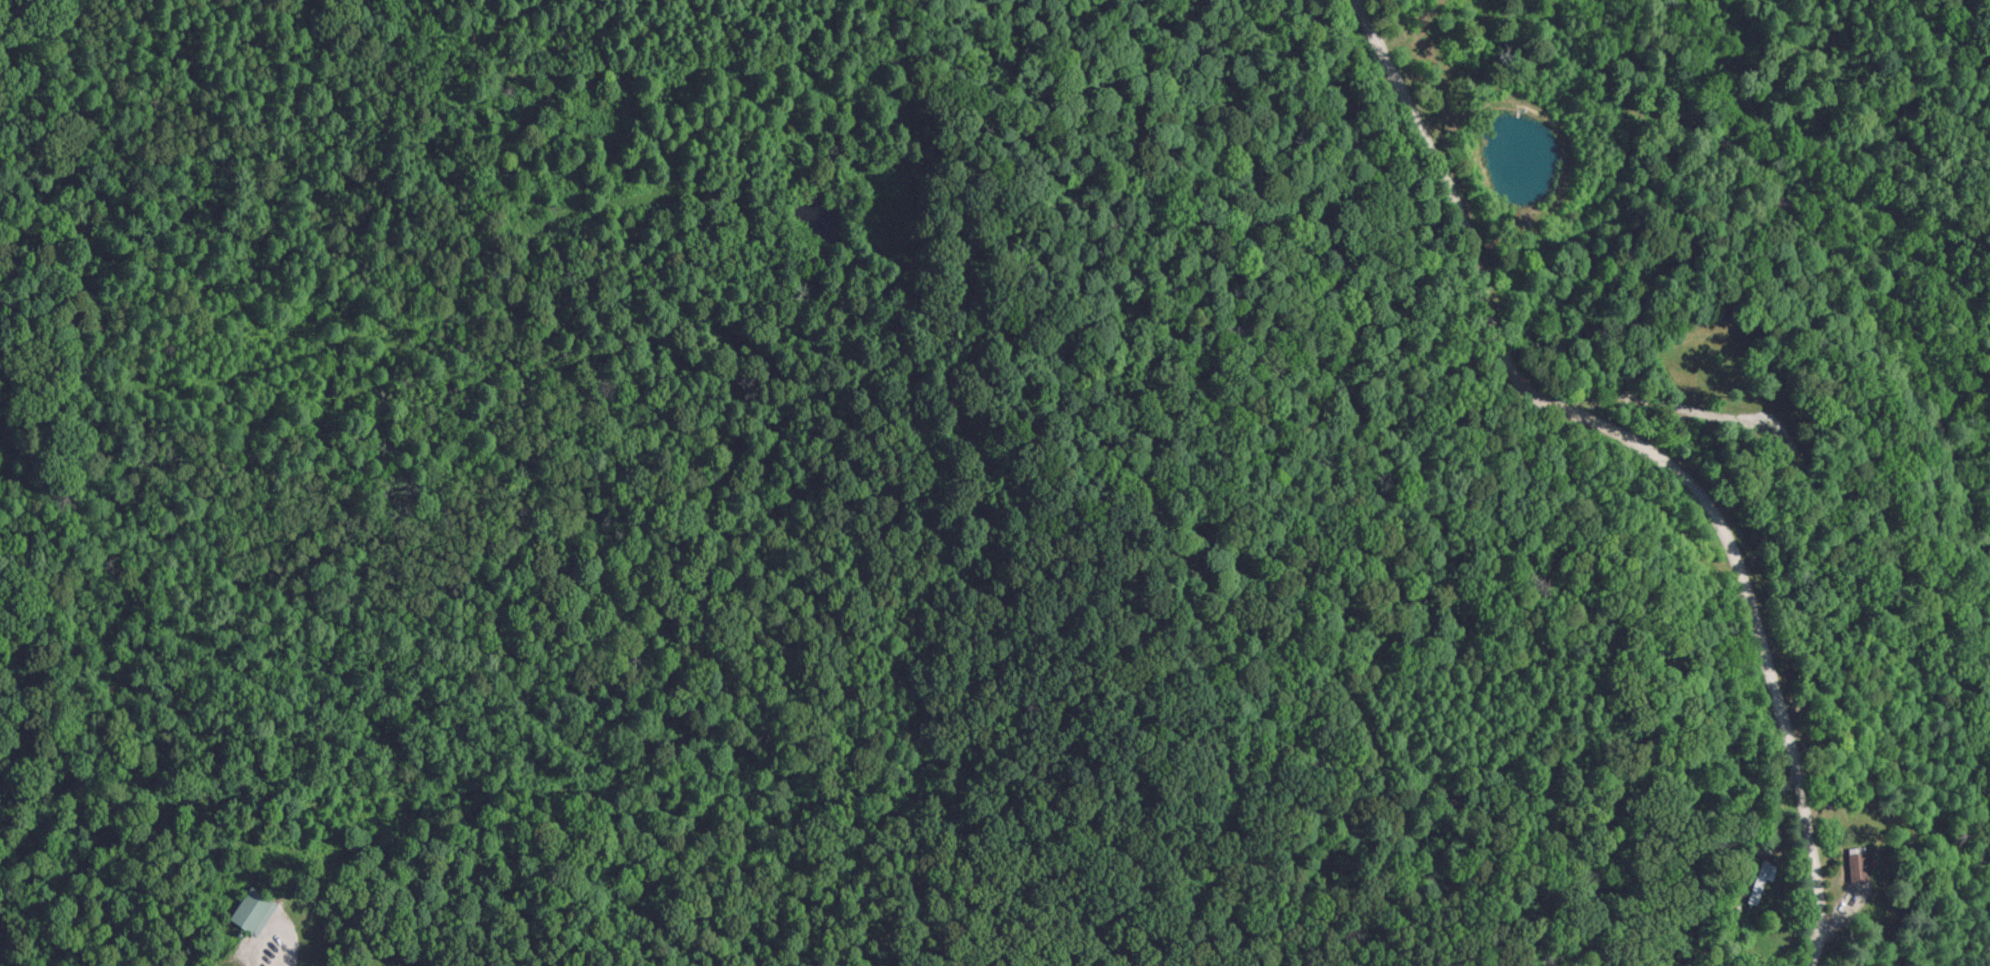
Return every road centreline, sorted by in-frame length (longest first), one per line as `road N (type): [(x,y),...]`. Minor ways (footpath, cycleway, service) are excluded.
road 1 (residential): [(1808,965),(1817,926),(1795,779),(1729,549),(1665,465),(1536,399),(1503,367),(1456,208),(1352,0)]

